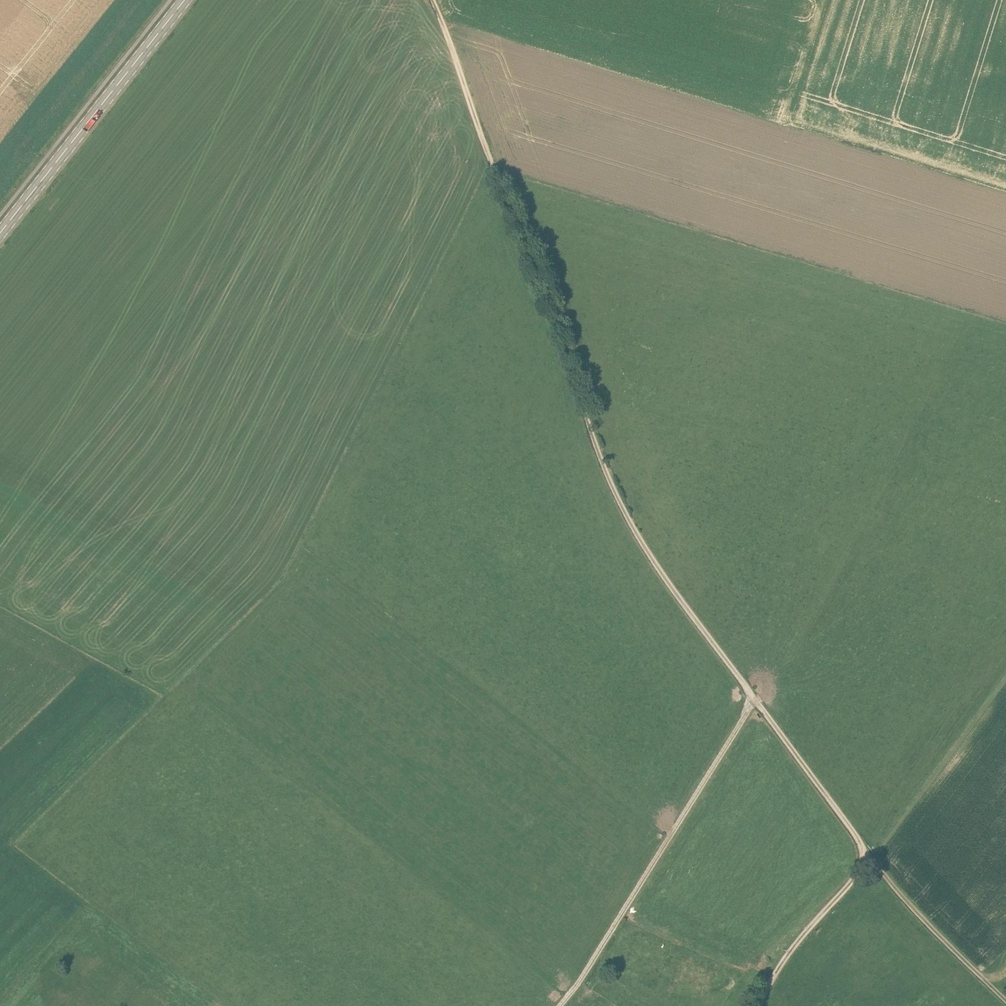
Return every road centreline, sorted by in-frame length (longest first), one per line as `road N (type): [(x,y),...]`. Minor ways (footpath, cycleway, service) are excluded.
road 1 (track): [(432,0),(633,527),(868,856)]
road 2 (track): [(755,700),(559,1005)]
road 3 (secondary): [(0,234),(185,0)]
road 4 (track): [(868,856),(1005,1000)]
road 5 (track): [(760,1005),(783,960),(868,856)]

